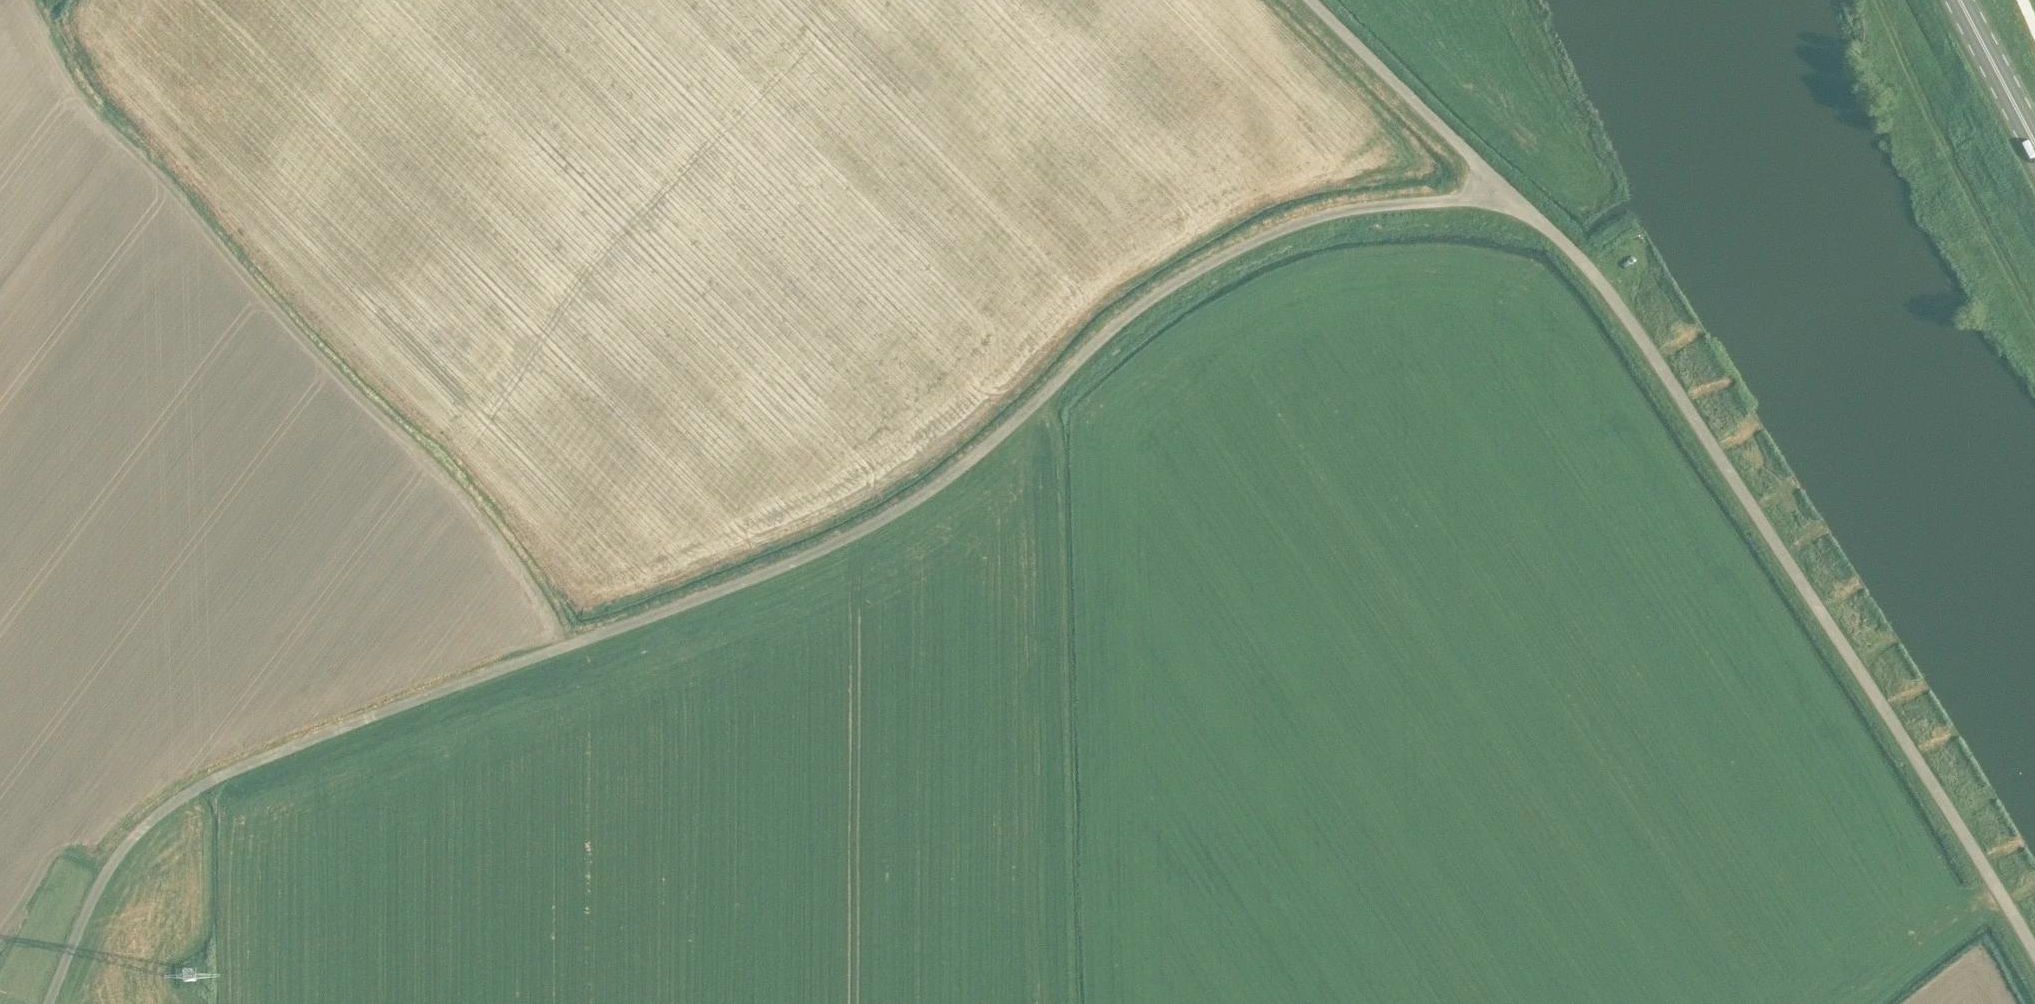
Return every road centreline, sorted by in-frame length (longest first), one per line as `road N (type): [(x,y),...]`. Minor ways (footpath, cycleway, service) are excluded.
road 1 (unclassified): [(2034,955),(1792,570),(1589,268),(1315,0)]
road 2 (secondary): [(2034,153),(1961,0)]

